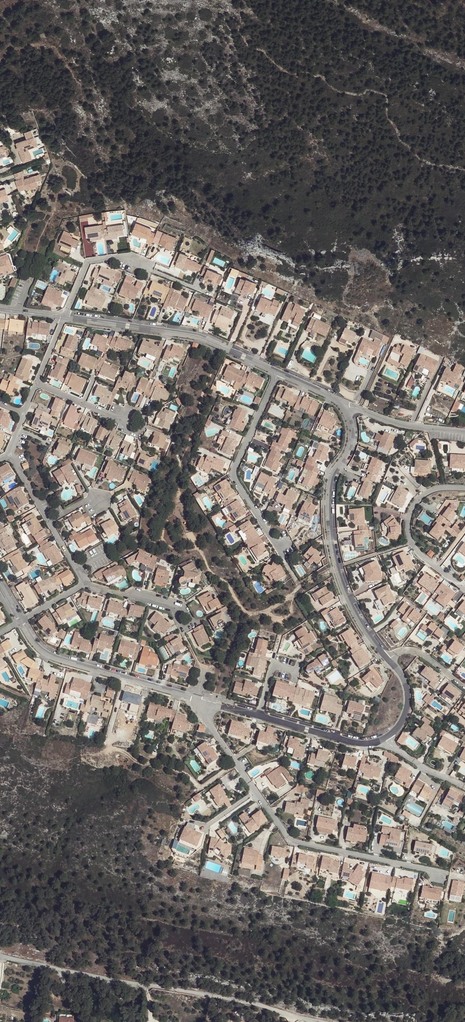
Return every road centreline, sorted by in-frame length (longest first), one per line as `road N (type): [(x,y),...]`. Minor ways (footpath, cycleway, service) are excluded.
road 1 (residential): [(0,956),(221,995),(317,1021)]
road 2 (residential): [(438,872),(293,842),(196,698)]
road 3 (residential): [(345,409),(352,437),(329,493),(333,556),(351,607),(389,660)]
road 4 (residential): [(298,582),(233,473),(278,374)]
road 5 (residential): [(65,317),(197,337),(278,374)]
road 6 (residential): [(196,698),(47,656),(21,621)]
road 7 (residential): [(464,489),(433,490),(409,515),(414,550),(464,590)]
road 8 (residential): [(383,739),(355,742),(258,716)]
road 9 (residential): [(345,409),(464,431)]
road 10 (residential): [(146,266),(126,256),(90,260),(65,317)]

